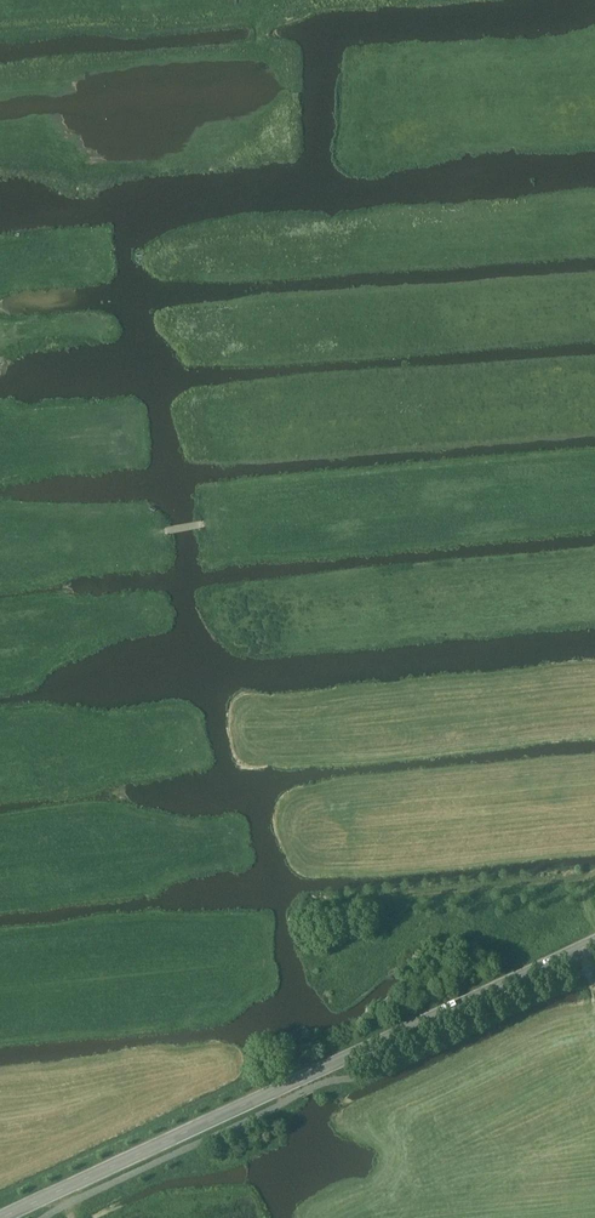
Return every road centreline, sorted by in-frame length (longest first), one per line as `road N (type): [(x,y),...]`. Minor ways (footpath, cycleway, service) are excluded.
road 1 (tertiary): [(7,1217),(594,941)]
road 2 (track): [(594,874),(315,902)]
road 3 (track): [(228,0),(0,24)]

